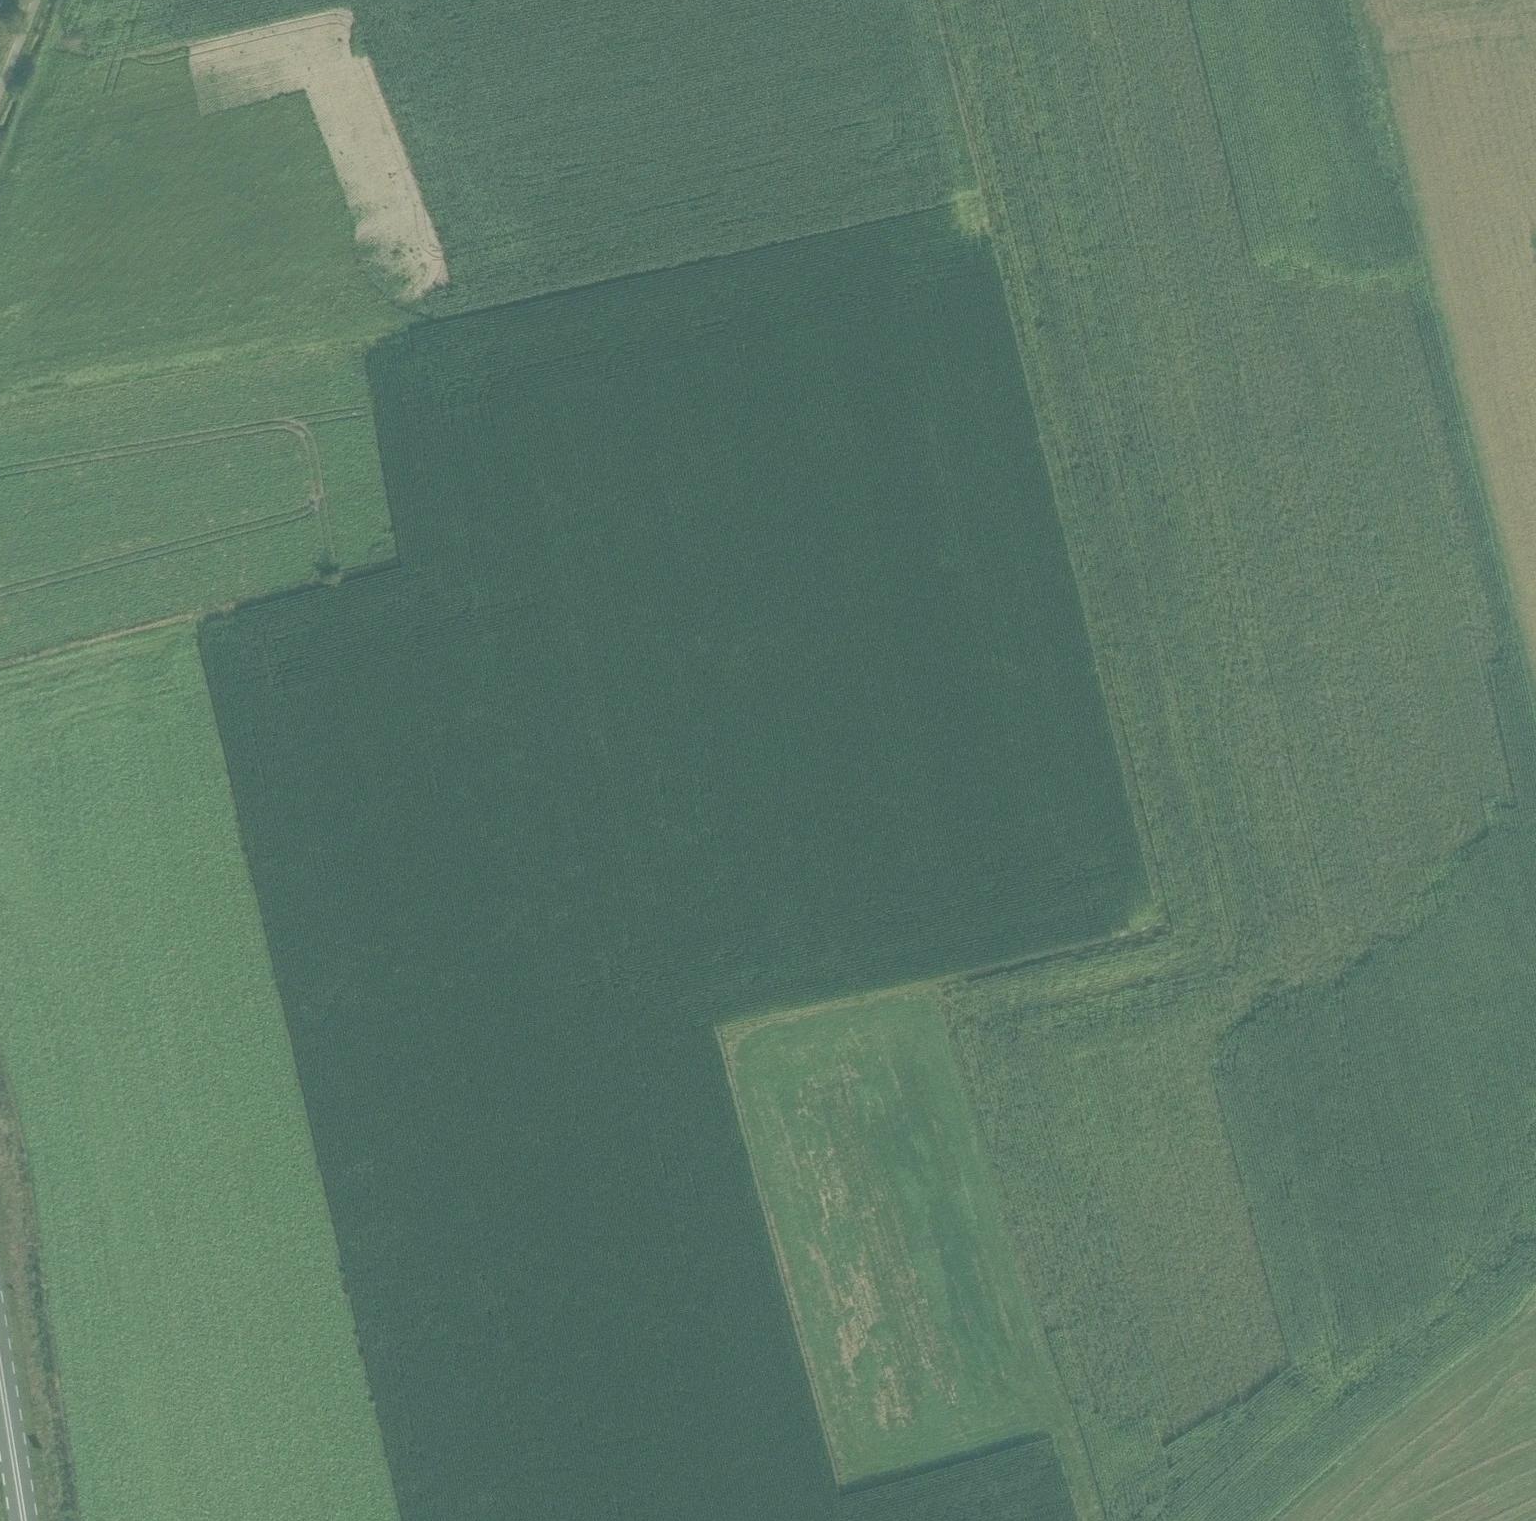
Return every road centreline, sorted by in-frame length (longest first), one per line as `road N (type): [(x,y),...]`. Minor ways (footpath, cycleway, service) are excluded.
road 1 (primary): [(23,1520),(0,1375)]

